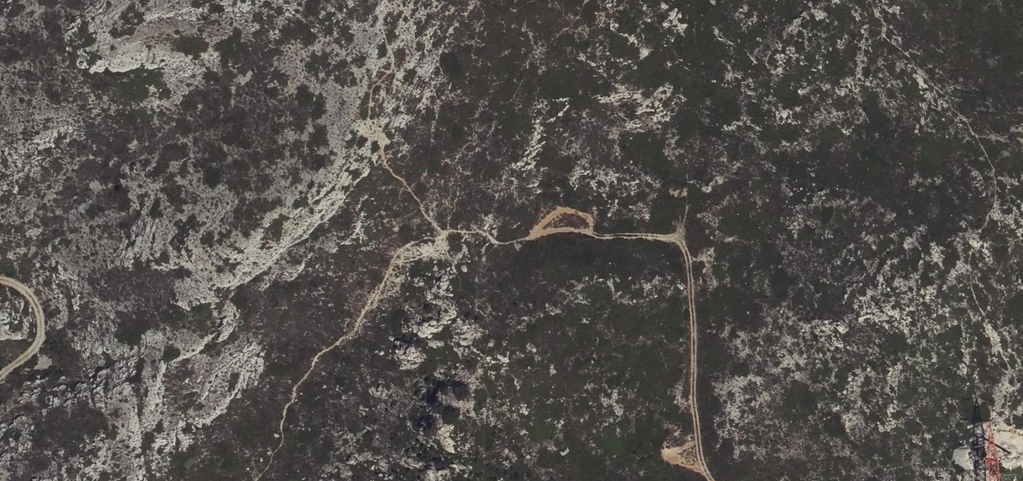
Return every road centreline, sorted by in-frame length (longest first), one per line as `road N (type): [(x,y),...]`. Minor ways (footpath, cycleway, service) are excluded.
road 1 (track): [(712,480),(700,458),(686,247),(663,234),(600,235),(565,224)]
road 2 (track): [(0,276),(29,291),(41,336),(0,381)]

